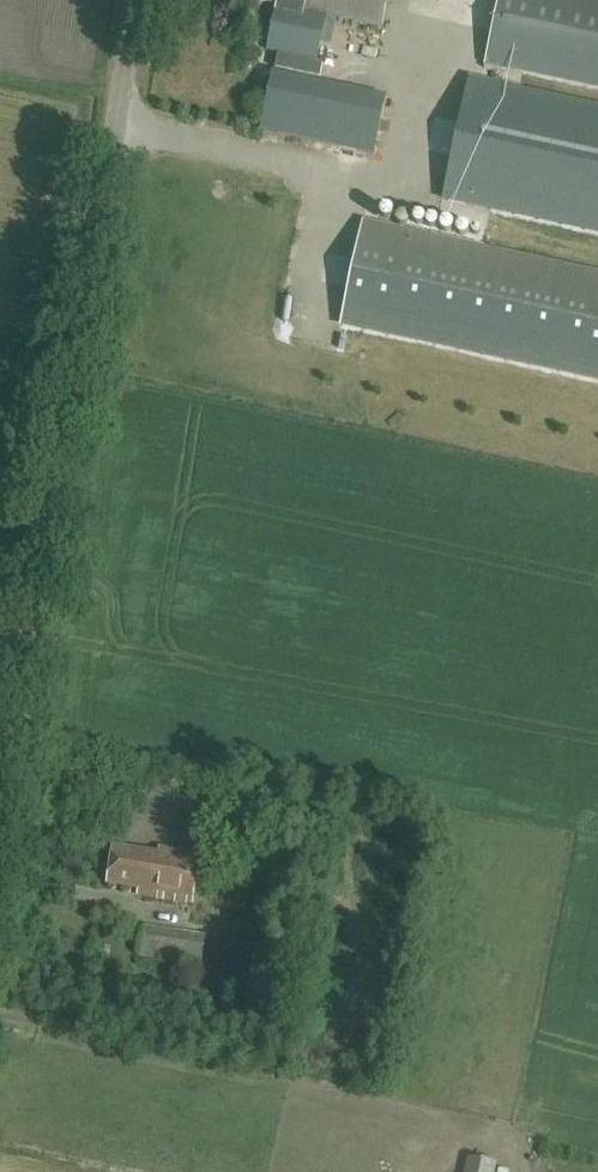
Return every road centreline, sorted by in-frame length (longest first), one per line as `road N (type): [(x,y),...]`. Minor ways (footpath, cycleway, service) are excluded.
road 1 (unclassified): [(0,825),(138,0)]

